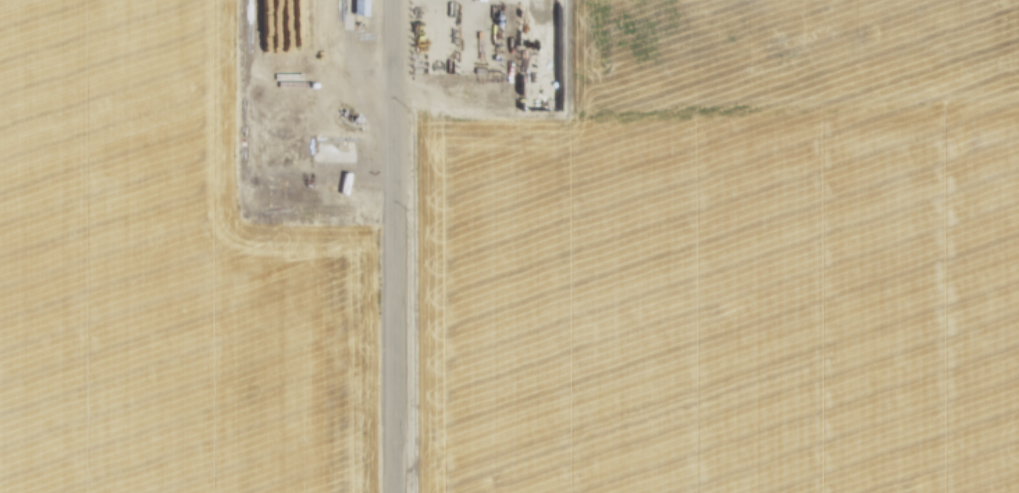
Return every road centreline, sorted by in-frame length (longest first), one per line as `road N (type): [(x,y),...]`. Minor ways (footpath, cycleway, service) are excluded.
road 1 (residential): [(390,0),(391,492)]

